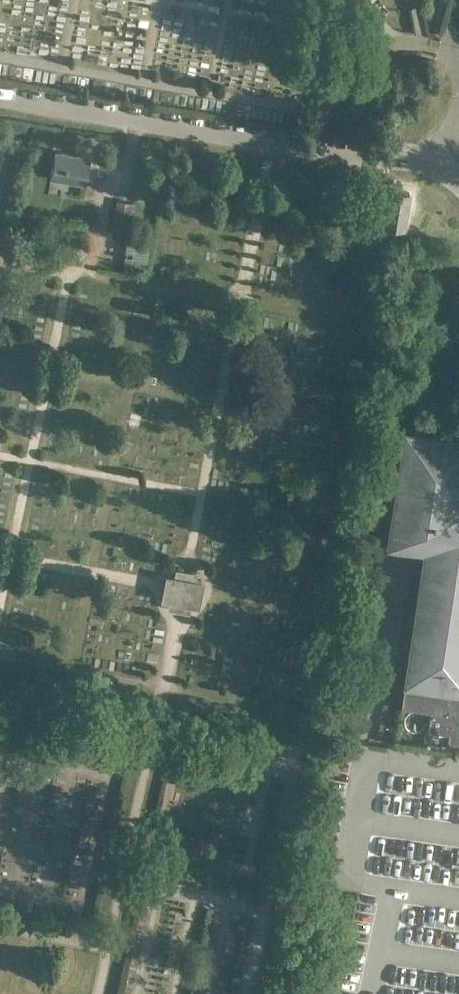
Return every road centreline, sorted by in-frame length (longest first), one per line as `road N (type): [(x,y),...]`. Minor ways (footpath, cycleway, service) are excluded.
road 1 (residential): [(458,187),(441,174),(261,138),(0,97)]
road 2 (unclassified): [(373,993),(393,889),(346,882),(366,758),(458,770)]
road 3 (track): [(66,275),(95,254),(111,182),(130,160),(138,118)]

